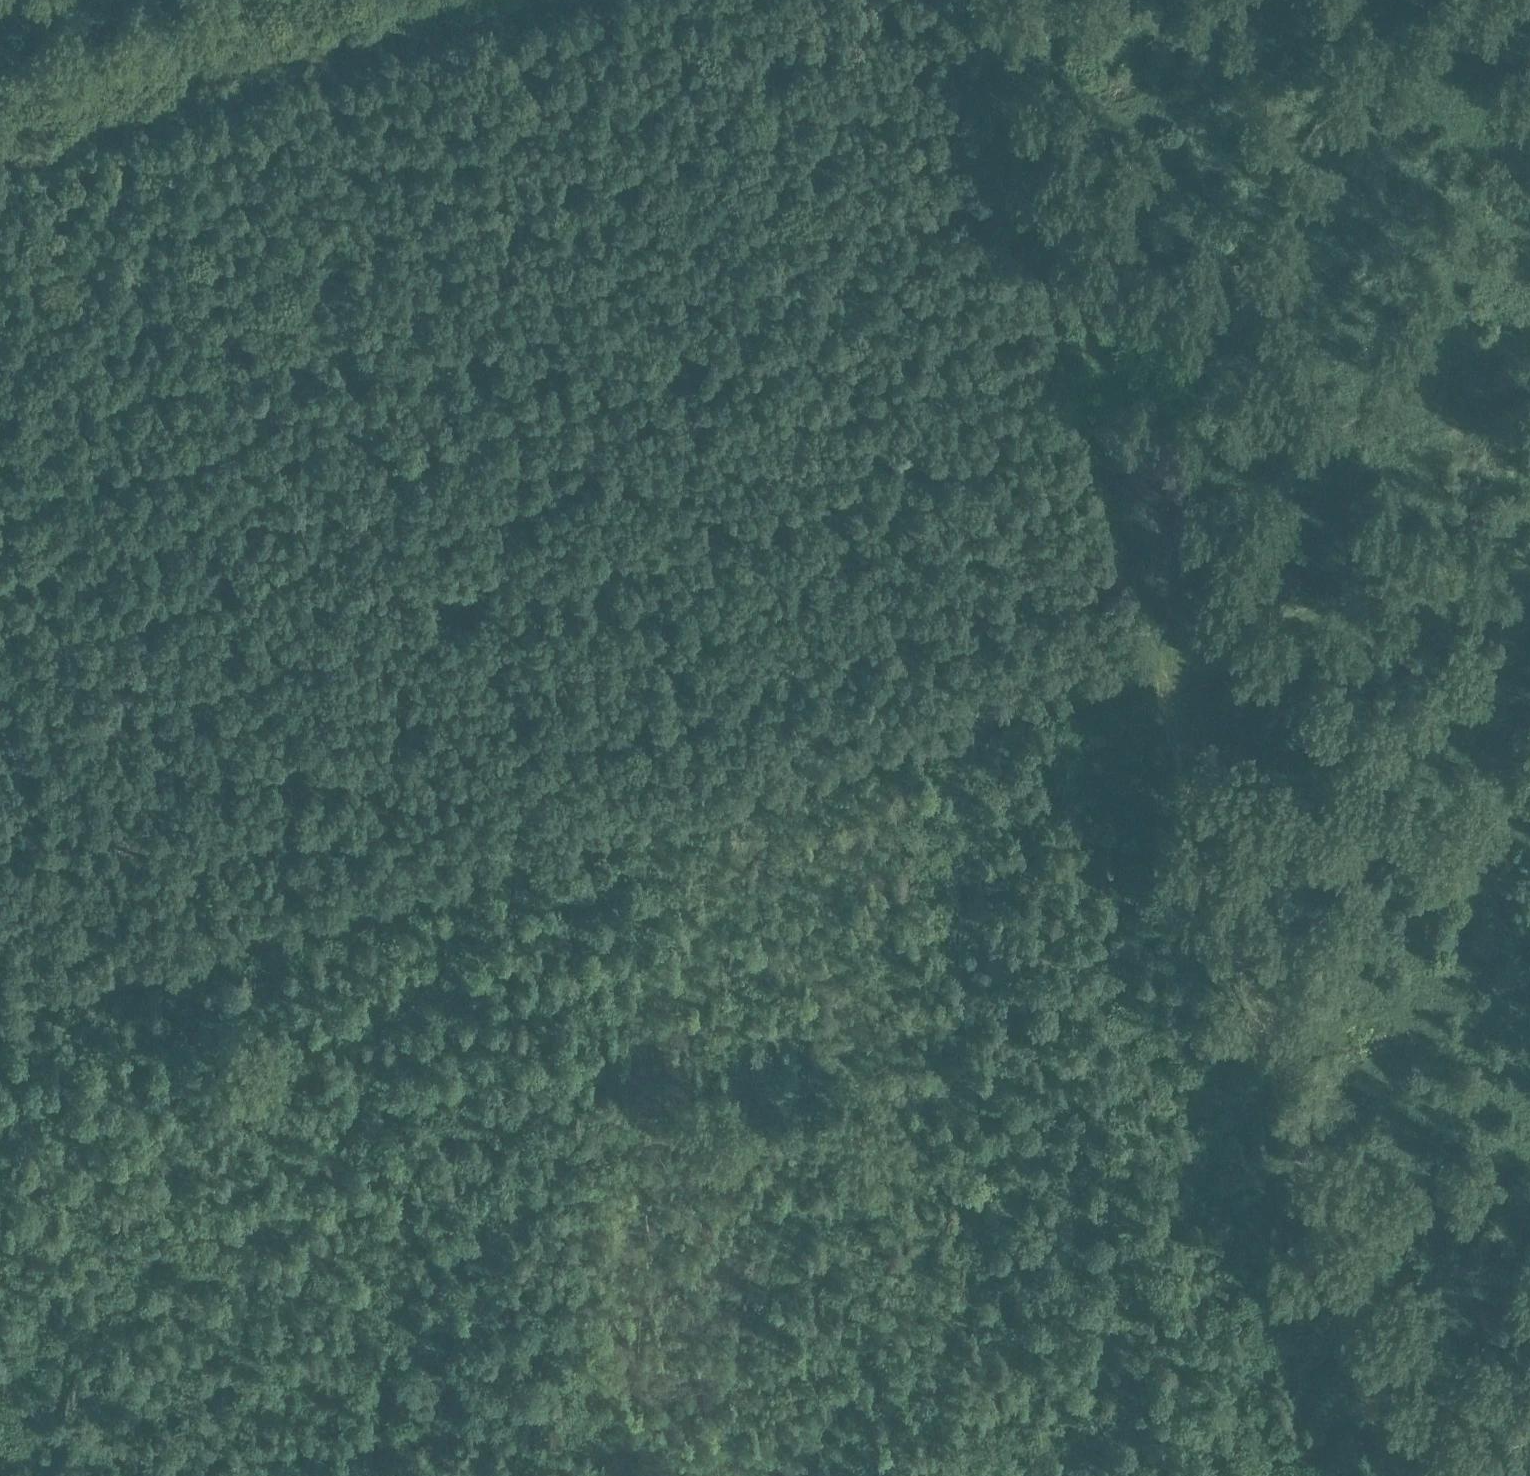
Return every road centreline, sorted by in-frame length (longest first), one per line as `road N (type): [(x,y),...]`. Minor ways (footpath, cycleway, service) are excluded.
road 1 (track): [(1440,1475),(1003,0)]

